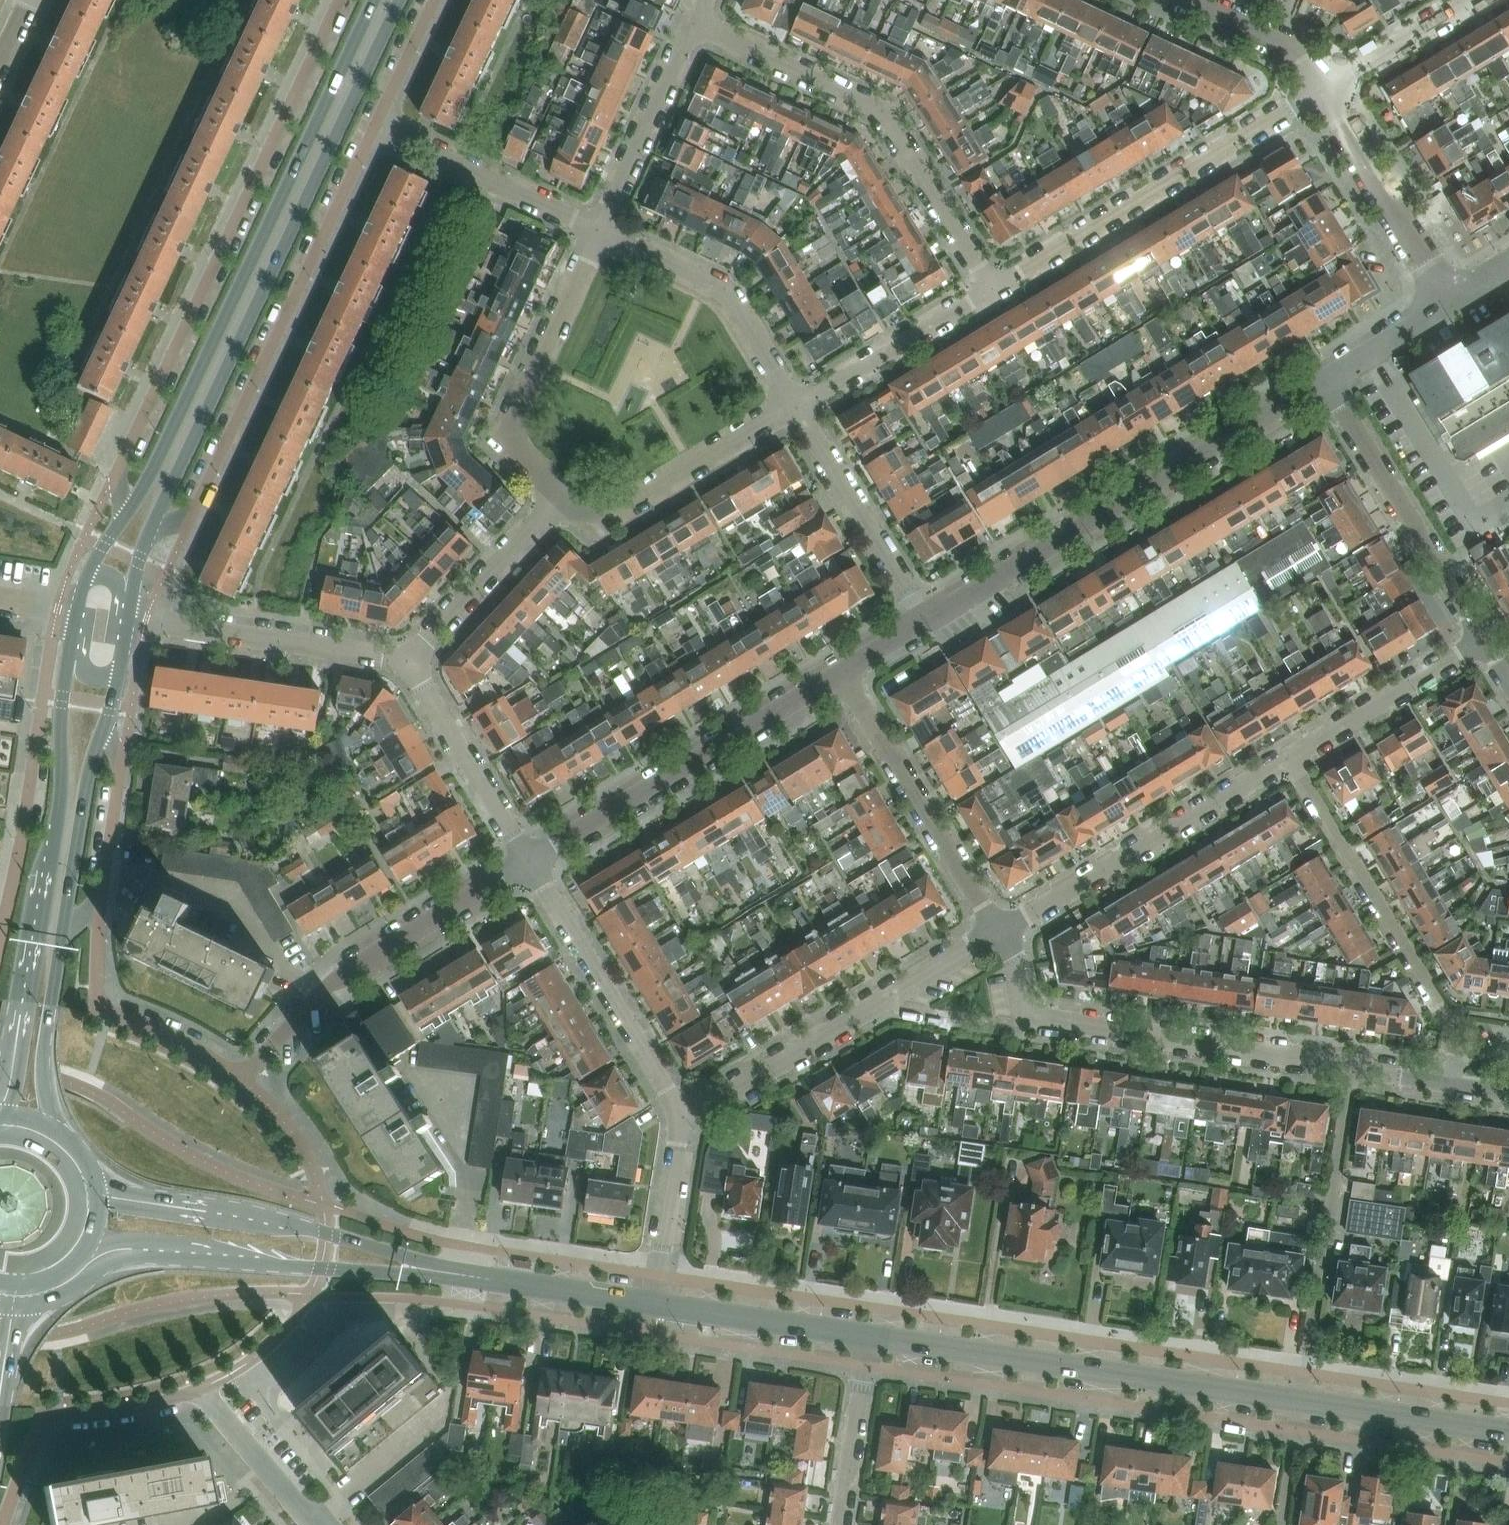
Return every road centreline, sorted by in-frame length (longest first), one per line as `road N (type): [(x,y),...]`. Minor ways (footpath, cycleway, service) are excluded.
road 1 (residential): [(528,862),(337,978),(240,1079),(181,1039),(97,1006),(100,902)]
road 2 (primary): [(151,530),(400,0)]
road 3 (primary): [(374,0),(125,515)]
road 4 (residential): [(339,0),(116,473),(125,515)]
road 5 (residential): [(151,530),(193,515),(375,127)]
road 6 (tertiary): [(925,621),(1324,381)]
road 7 (secondary): [(1300,1401),(869,1336)]
road 8 (residential): [(1351,1065),(1026,1017),(1013,956),(999,931)]
road 9 (residential): [(993,289),(883,111),(694,23)]
road 10 (residential): [(993,289),(1320,90)]
road 11 (residential): [(1443,1084),(1451,1027),(1288,758)]
road 12 (tertiary): [(528,862),(840,672)]
road 13 (residential): [(686,1117),(999,931)]
road 14 (primary): [(71,642),(60,795),(32,983)]
road 15 (residential): [(1351,1065),(1300,1401)]
road 16 (residential): [(999,931),(1288,758)]
road 17 (residential): [(58,608),(0,937)]
road 18 (residential): [(563,494),(503,438),(600,231)]
road 19 (secondary): [(153,1256),(463,1275)]
road 20 (unclassified): [(1484,640),(1324,381)]
road 21 (residential): [(999,931),(840,672)]
road 22 (residential): [(686,1117),(528,862)]
road 23 (residential): [(563,494),(594,524),(794,403)]
road 24 (residential): [(3,1524),(41,1416),(129,1409),(199,1388)]
road 25 (unclassified): [(794,403),(725,290),(600,231)]
road 26 (residential): [(408,660),(146,622)]
road 27 (unclassified): [(925,621),(794,403)]
road 28 (secondary): [(463,1275),(325,1232),(220,1214)]
road 29 (residential): [(1451,304),(1320,90)]
road 30 (unclassified): [(600,231),(375,127)]
road 31 (unclassified): [(528,862),(408,660)]
road 32 (residential): [(794,403),(993,289)]
road 33 (residential): [(1288,758),(1484,640)]
road 34 (residential): [(600,231),(694,23)]
road 35 (residential): [(408,660),(563,494)]
road 36 (secondary): [(869,1336),(656,1304)]
road 37 (primary): [(62,931),(86,782),(106,724)]
road 38 (secondary): [(1508,1432),(1300,1401)]
road 39 (primary): [(59,1133),(45,1101),(42,1057),(62,931)]
road 40 (secondary): [(656,1304),(463,1275)]
road 41 (residential): [(841,1524),(869,1336)]
road 42 (residential): [(686,1117),(656,1304)]
road 43 (residential): [(100,902),(122,765),(106,724)]
road 44 (residential): [(320,1524),(199,1388)]
road 45 (residential): [(1320,90),(1469,0)]
road 46 (residential): [(1320,90),(1295,51),(1188,0)]
road 47 (tertiary): [(1324,381),(1451,304)]
road 48 (residential): [(375,127),(434,0)]
road 49 (primary): [(10,1285),(20,1268),(50,1255),(73,1230),(73,1179)]
road 50 (secondary): [(220,1214),(118,1188),(92,1172)]
road 51 (primary): [(32,983),(4,1115)]
road 52 (residential): [(1281,1524),(1300,1401)]
road 53 (secondary): [(220,1214),(98,1198)]

